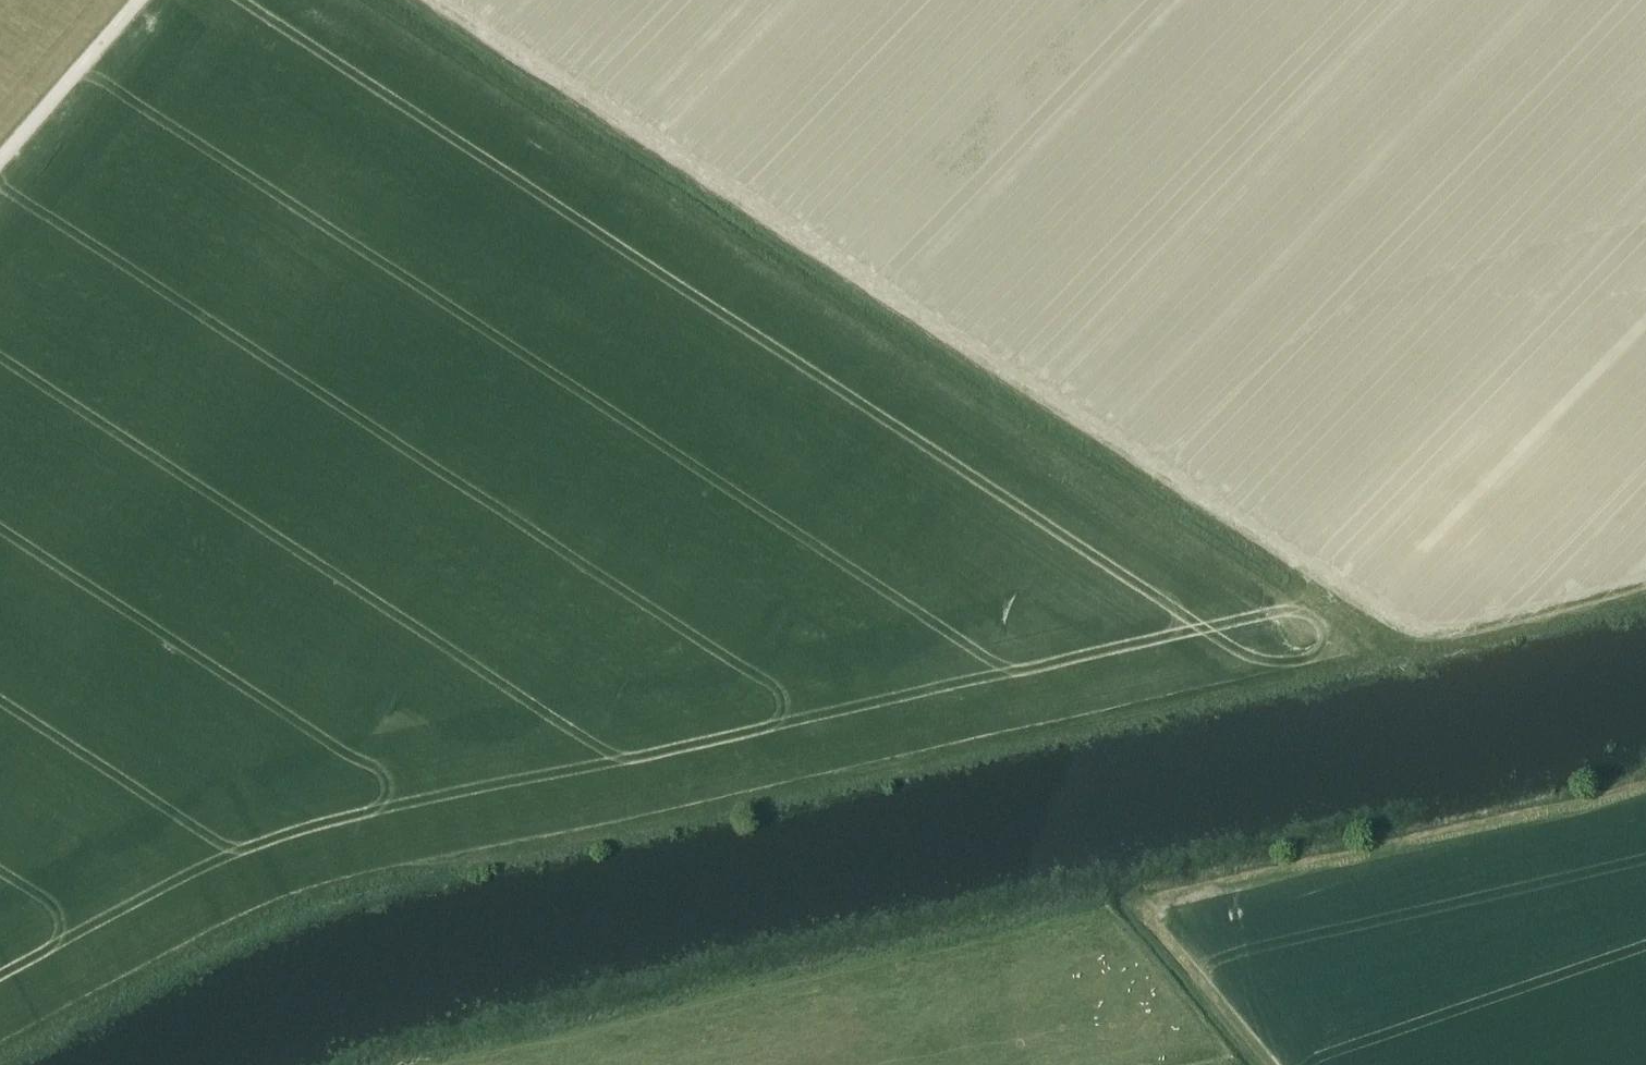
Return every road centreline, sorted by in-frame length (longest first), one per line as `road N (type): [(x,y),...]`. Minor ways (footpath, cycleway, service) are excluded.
road 1 (track): [(0,159),(138,0)]

